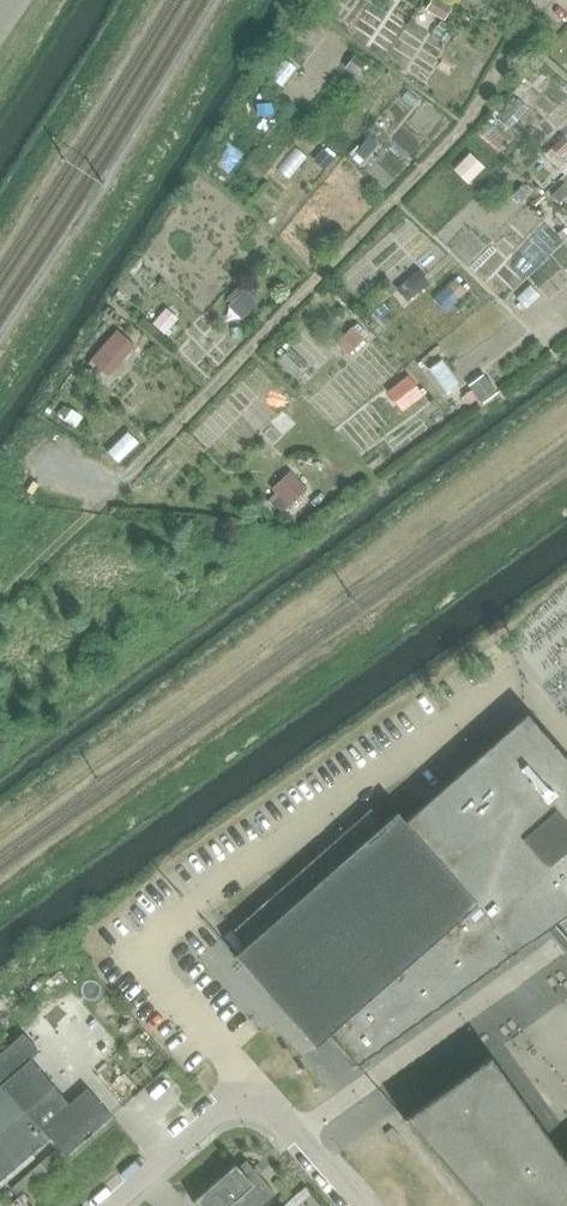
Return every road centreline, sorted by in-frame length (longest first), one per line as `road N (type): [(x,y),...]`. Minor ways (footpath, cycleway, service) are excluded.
road 1 (residential): [(117,1205),(228,1112),(255,1106),(279,1117),(359,1205)]

